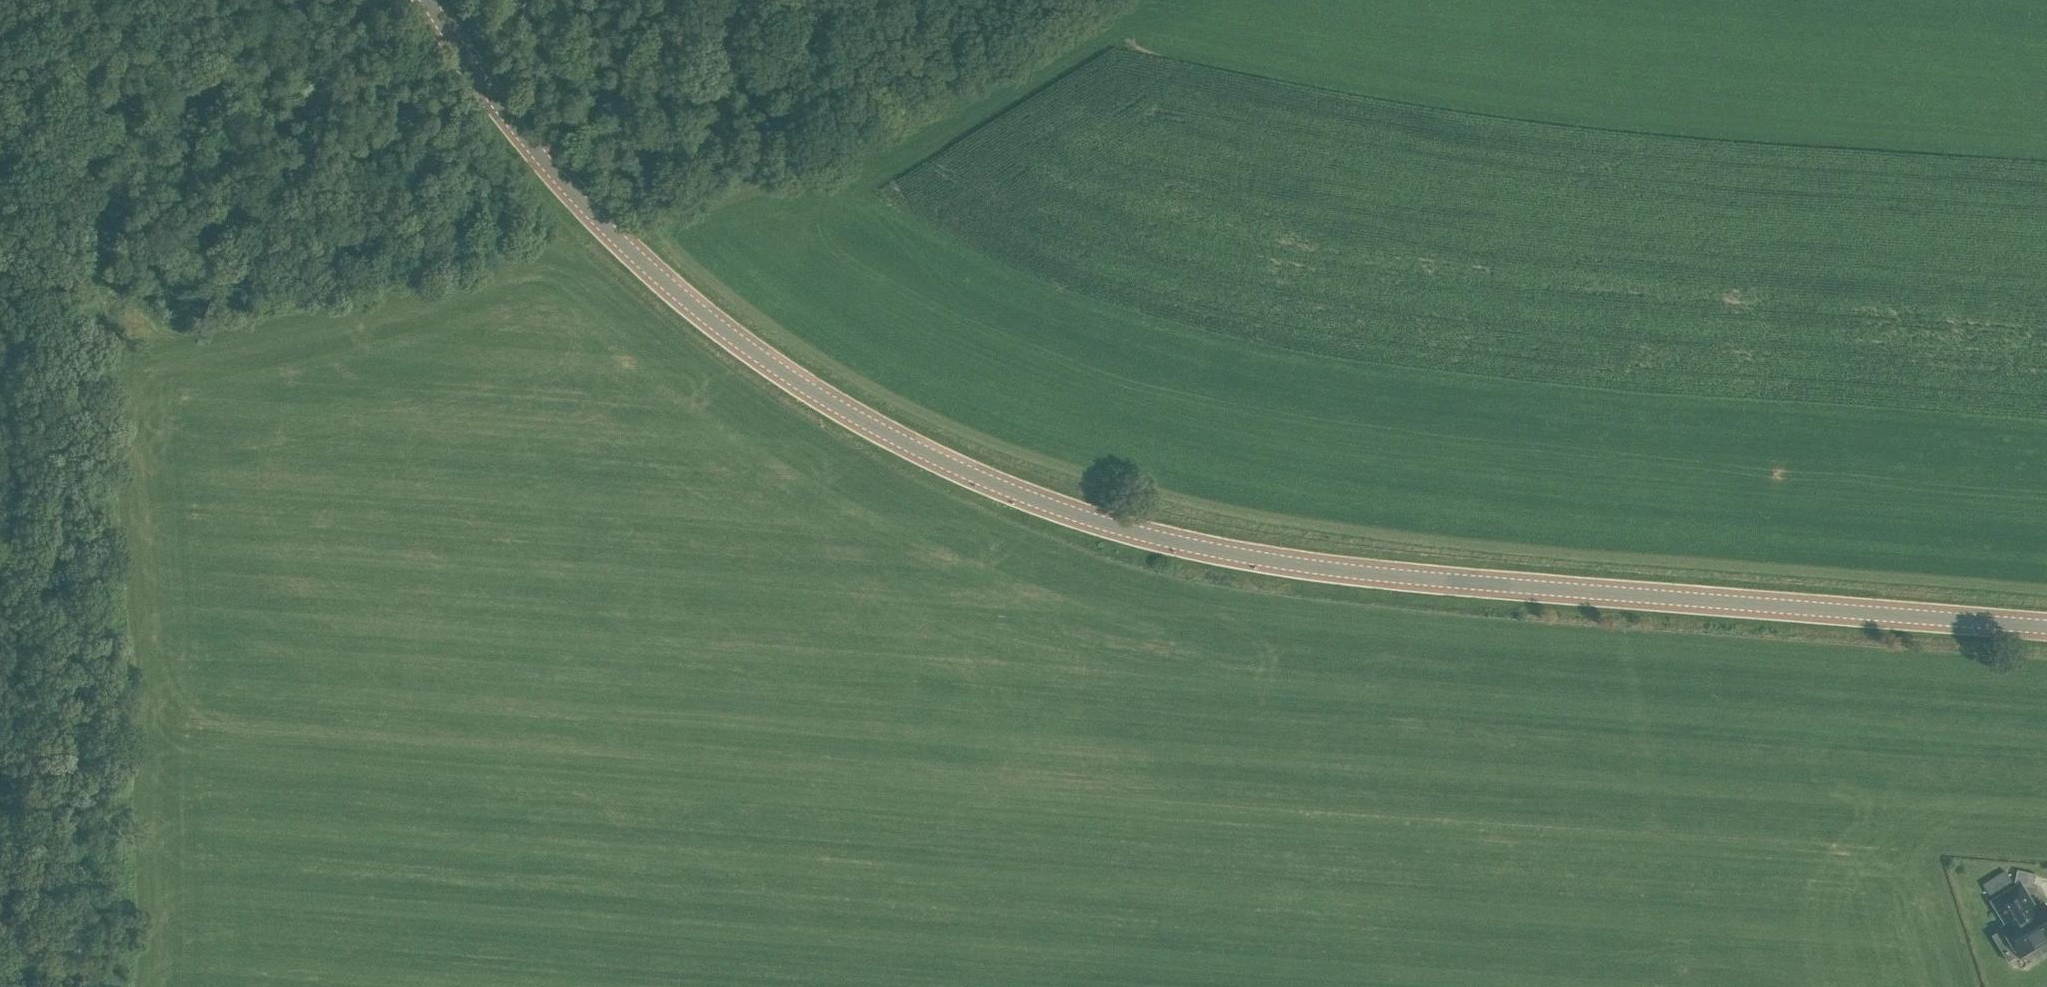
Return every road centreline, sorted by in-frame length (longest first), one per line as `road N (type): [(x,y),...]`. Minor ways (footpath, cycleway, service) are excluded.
road 1 (secondary): [(2046,626),(1291,564),(1099,523),(1002,488),(814,394),(687,293),(591,210),(435,0)]

